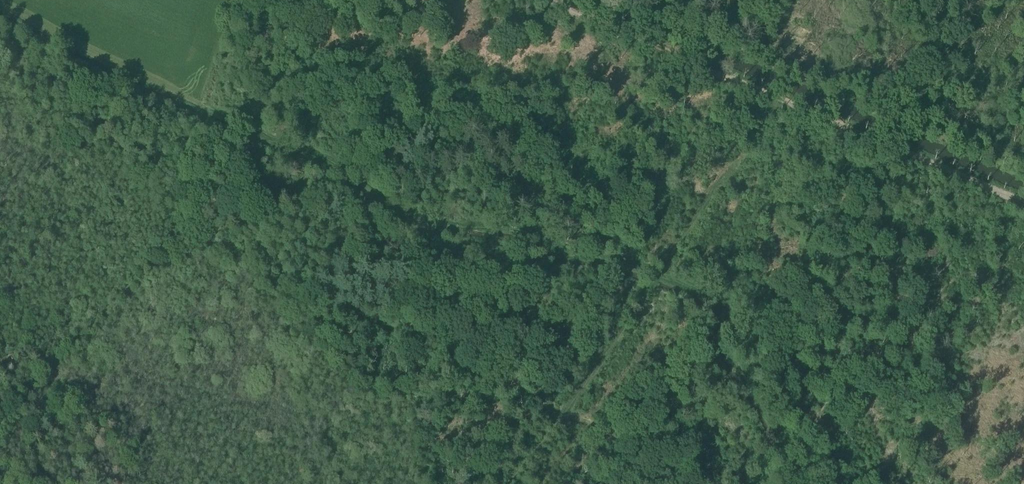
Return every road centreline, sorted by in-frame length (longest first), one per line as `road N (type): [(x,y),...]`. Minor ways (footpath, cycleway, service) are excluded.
road 1 (track): [(1023,200),(562,0)]

